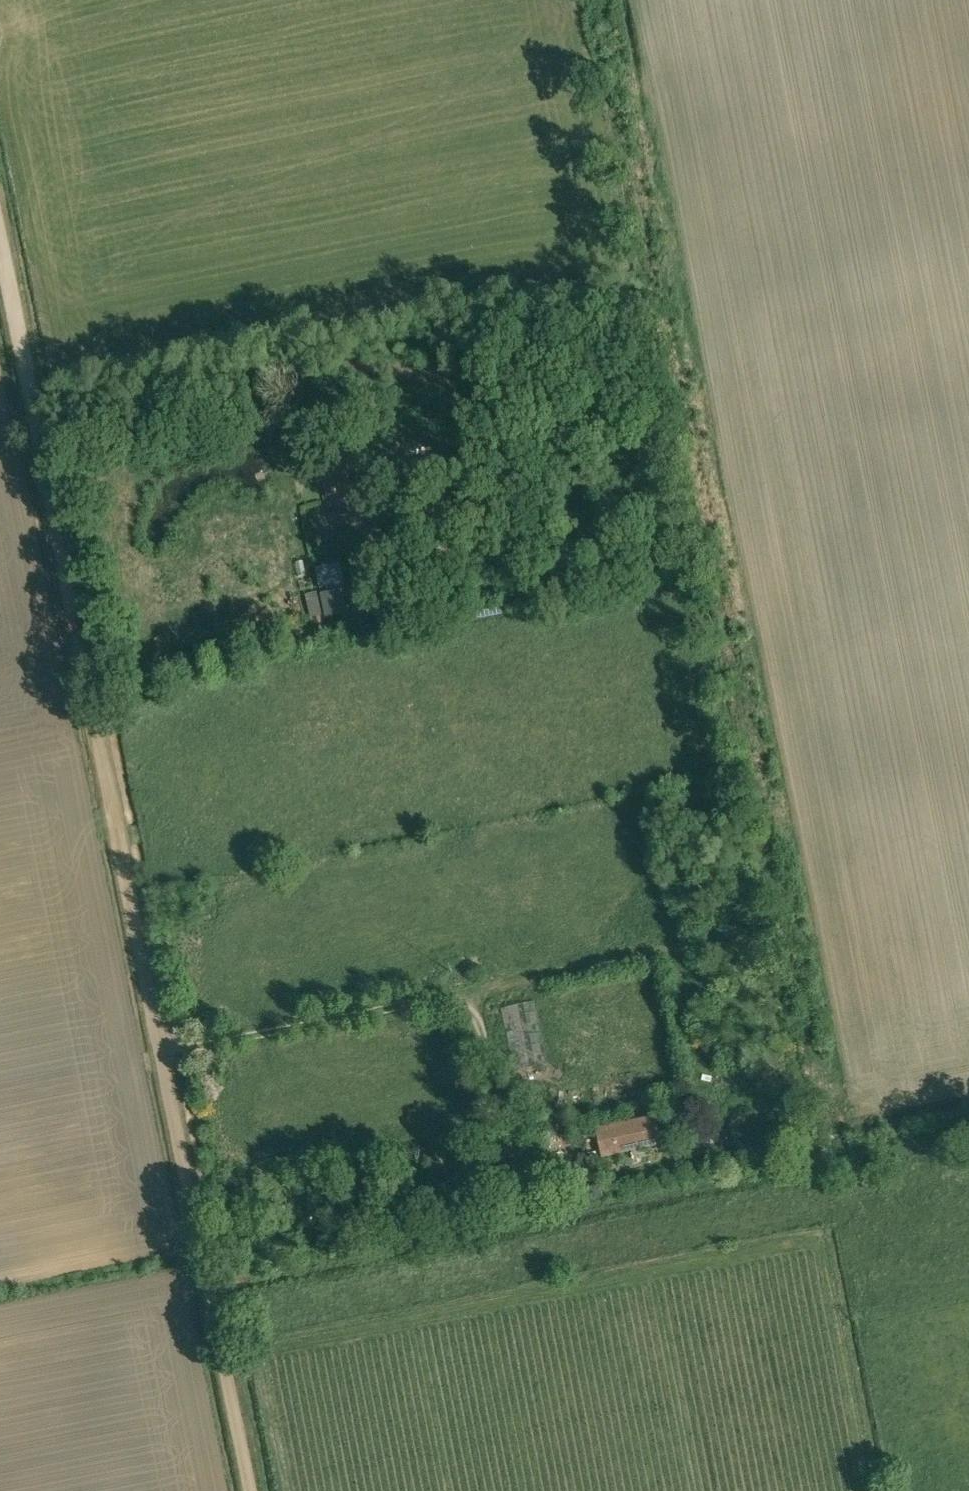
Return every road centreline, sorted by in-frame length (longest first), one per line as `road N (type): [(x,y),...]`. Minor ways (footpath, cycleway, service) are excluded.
road 1 (track): [(0,226),(253,1490)]

